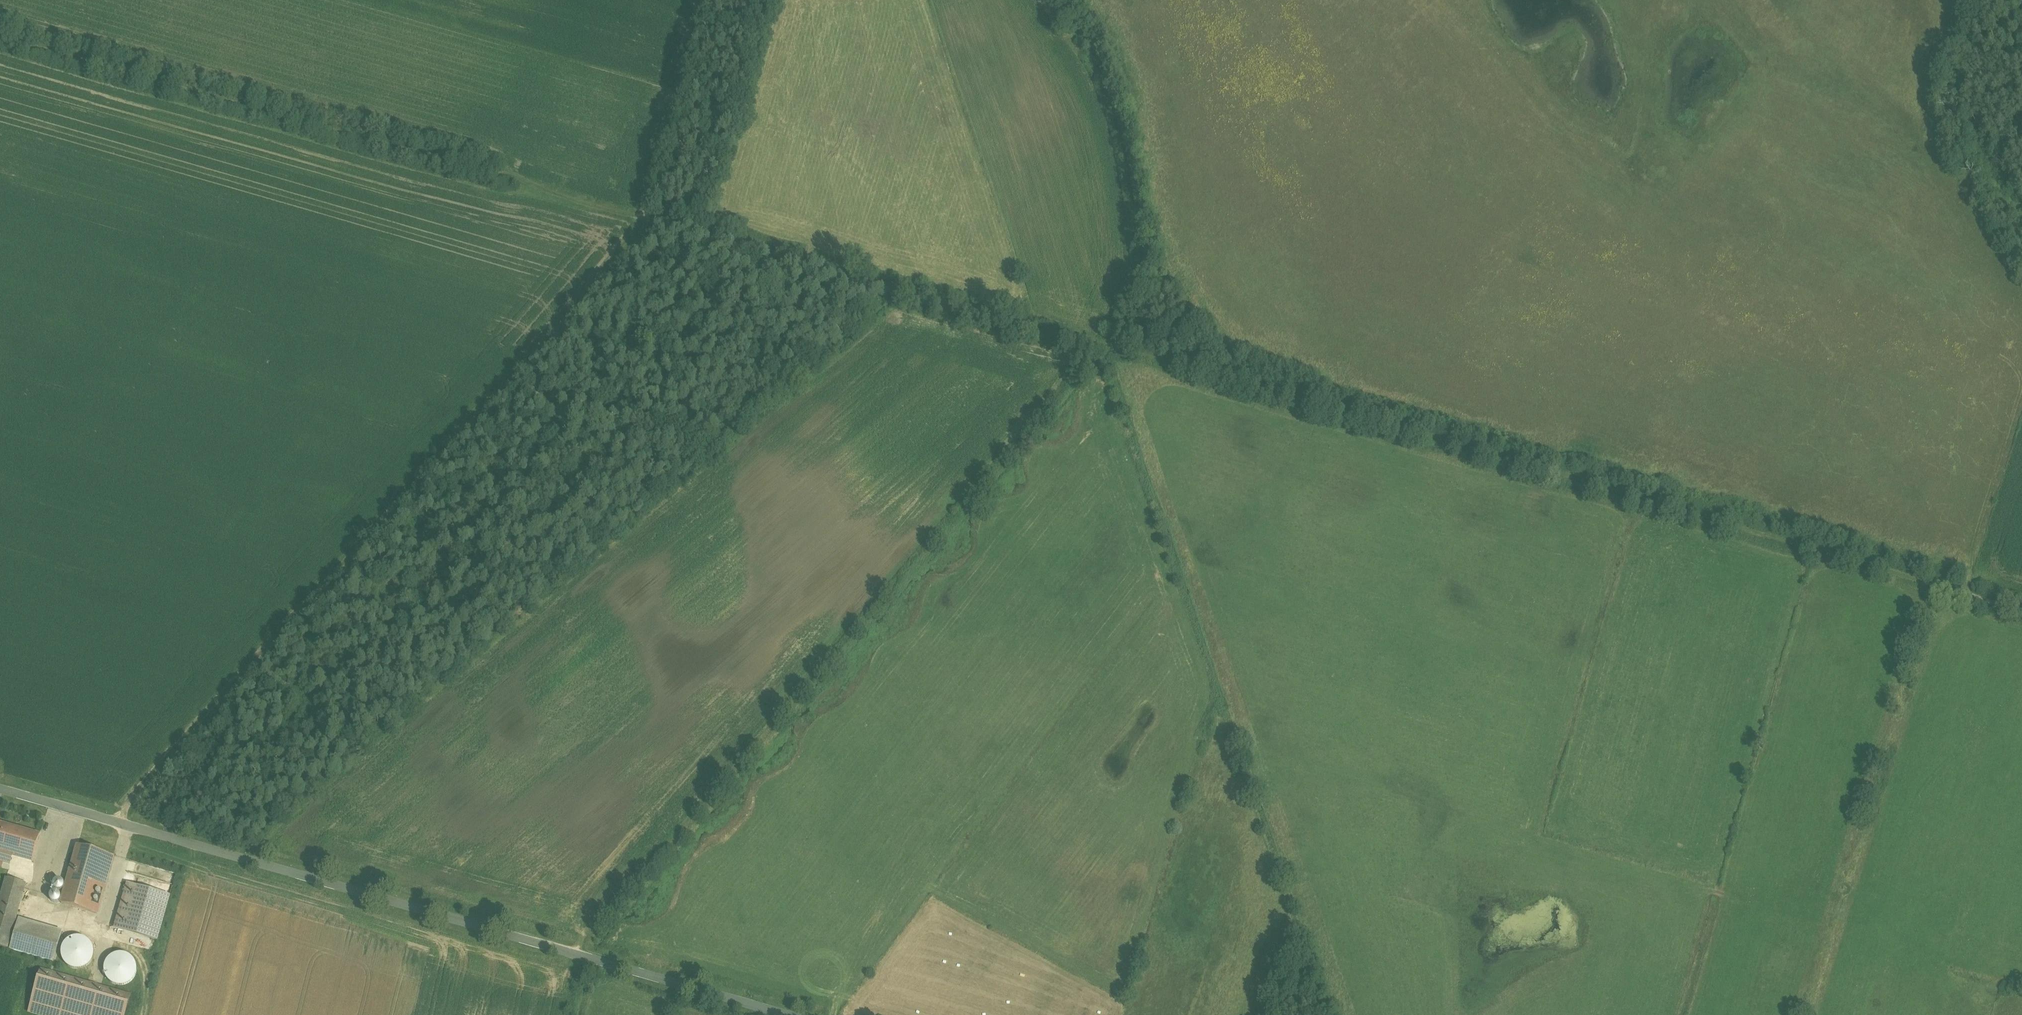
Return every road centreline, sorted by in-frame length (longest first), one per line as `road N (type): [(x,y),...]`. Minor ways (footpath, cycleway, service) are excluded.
road 1 (track): [(0,36),(660,207),(1154,346),(2021,608)]
road 2 (tertiary): [(788,1014),(0,788)]
road 3 (track): [(128,826),(251,679)]

